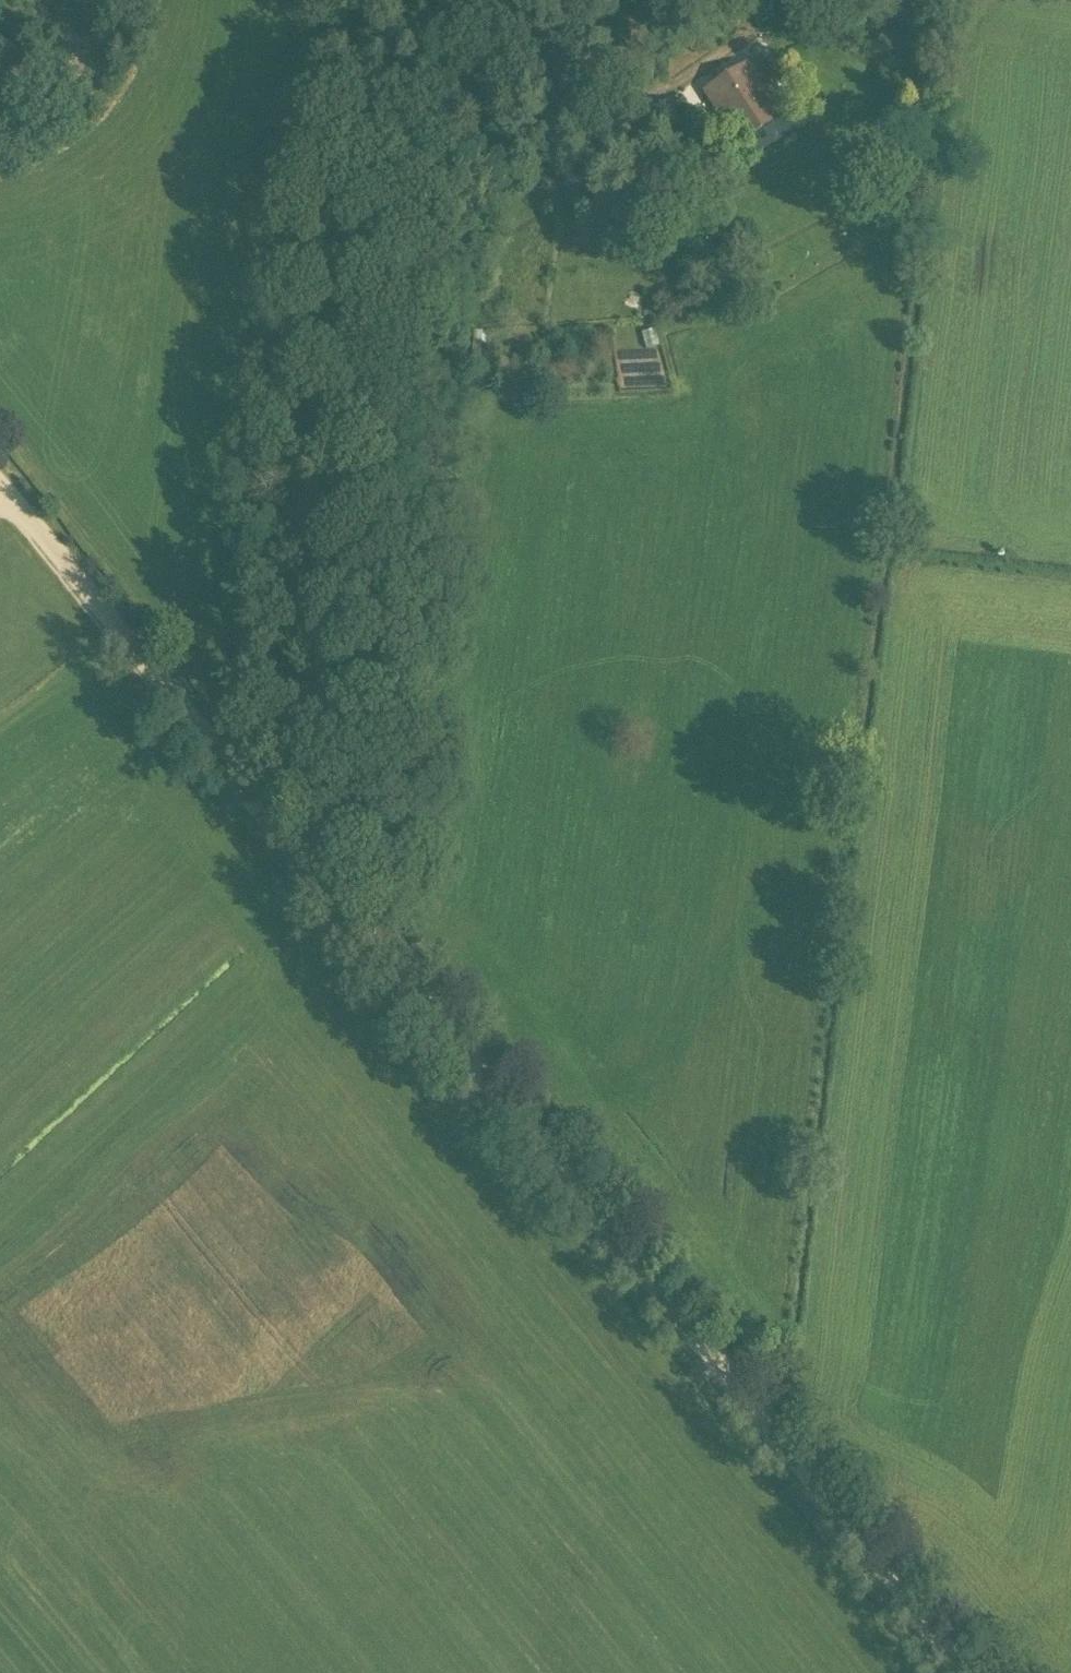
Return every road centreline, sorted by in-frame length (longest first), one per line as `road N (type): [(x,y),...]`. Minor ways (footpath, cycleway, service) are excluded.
road 1 (track): [(964,1672),(0,472)]

